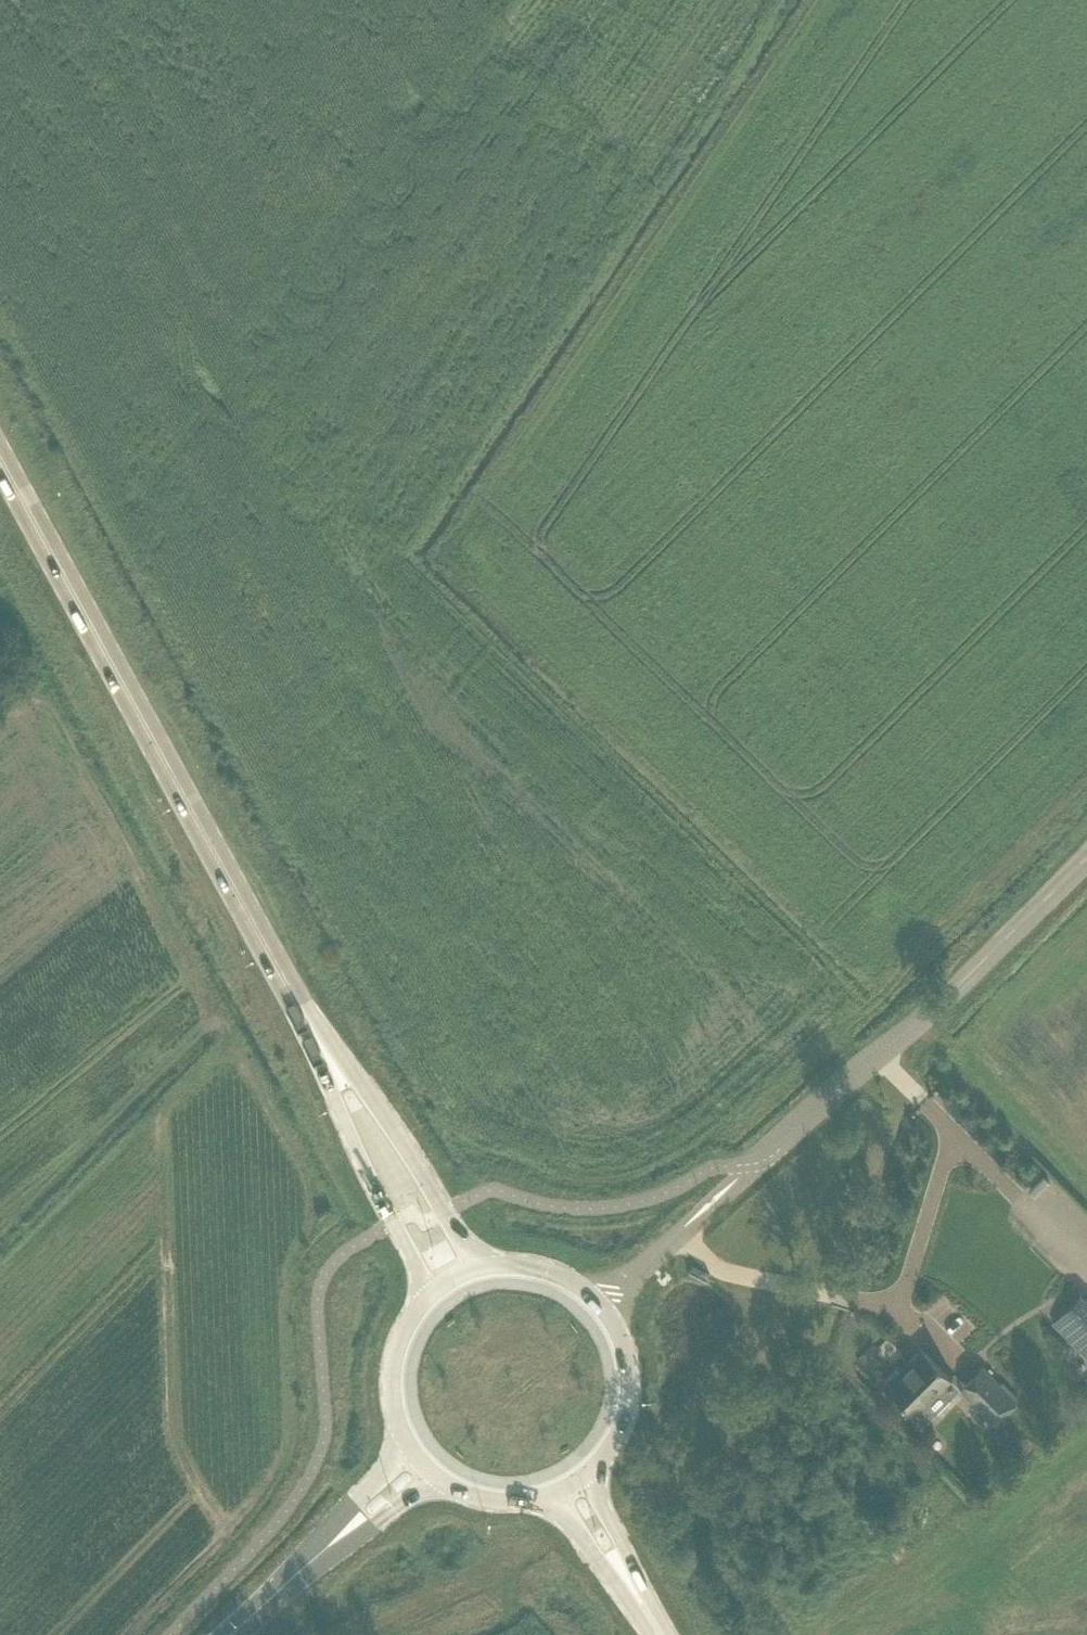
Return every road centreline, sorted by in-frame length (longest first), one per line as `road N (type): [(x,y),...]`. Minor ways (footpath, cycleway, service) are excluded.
road 1 (primary): [(326,1055),(0,460)]
road 2 (unclassified): [(600,1304),(914,1024),(1086,857)]
road 3 (primary): [(473,1267),(372,1099),(326,1055)]
road 4 (primary): [(326,1055),(345,1126),(431,1291)]
road 5 (primary): [(582,1473),(619,1423),(627,1392),(626,1361),(600,1304)]
road 6 (primary): [(431,1291),(402,1329),(390,1376),(409,1445)]
road 7 (secondary): [(409,1445),(341,1516),(305,1569)]
road 8 (secondary): [(305,1569),(362,1537),(432,1470)]
road 9 (primary): [(600,1304),(542,1266),(473,1267)]
road 10 (primary): [(555,1489),(591,1547),(638,1596)]
road 11 (primary): [(638,1596),(582,1473)]
road 12 (primary): [(432,1470),(491,1497),(555,1489)]

